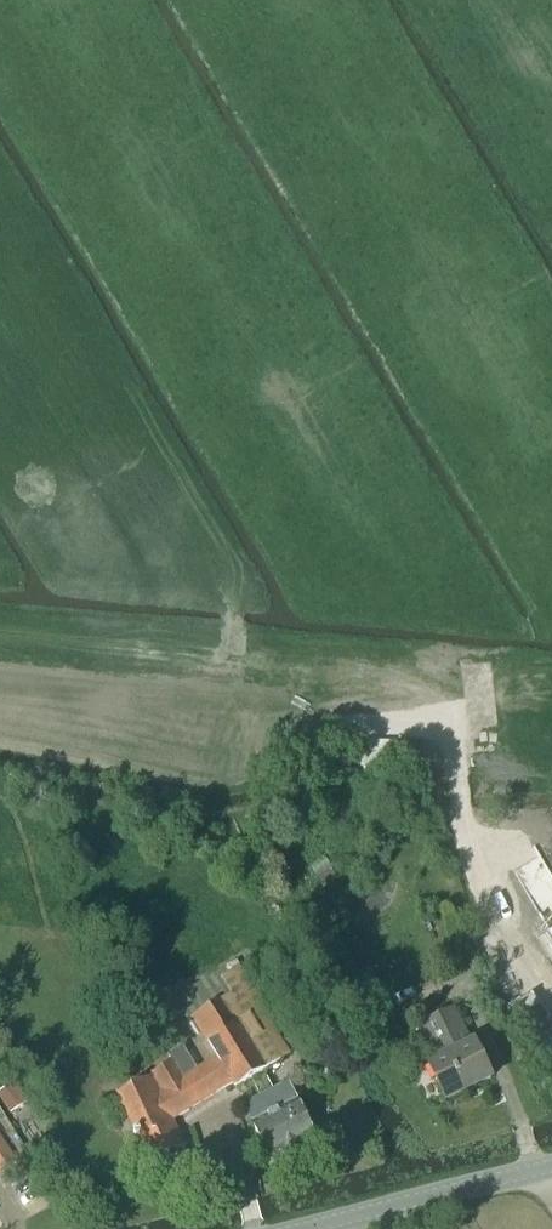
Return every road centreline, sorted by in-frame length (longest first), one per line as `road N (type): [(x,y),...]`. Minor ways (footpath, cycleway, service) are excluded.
road 1 (tertiary): [(551,1166),(305,1228)]
road 2 (track): [(451,835),(474,905),(551,986)]

